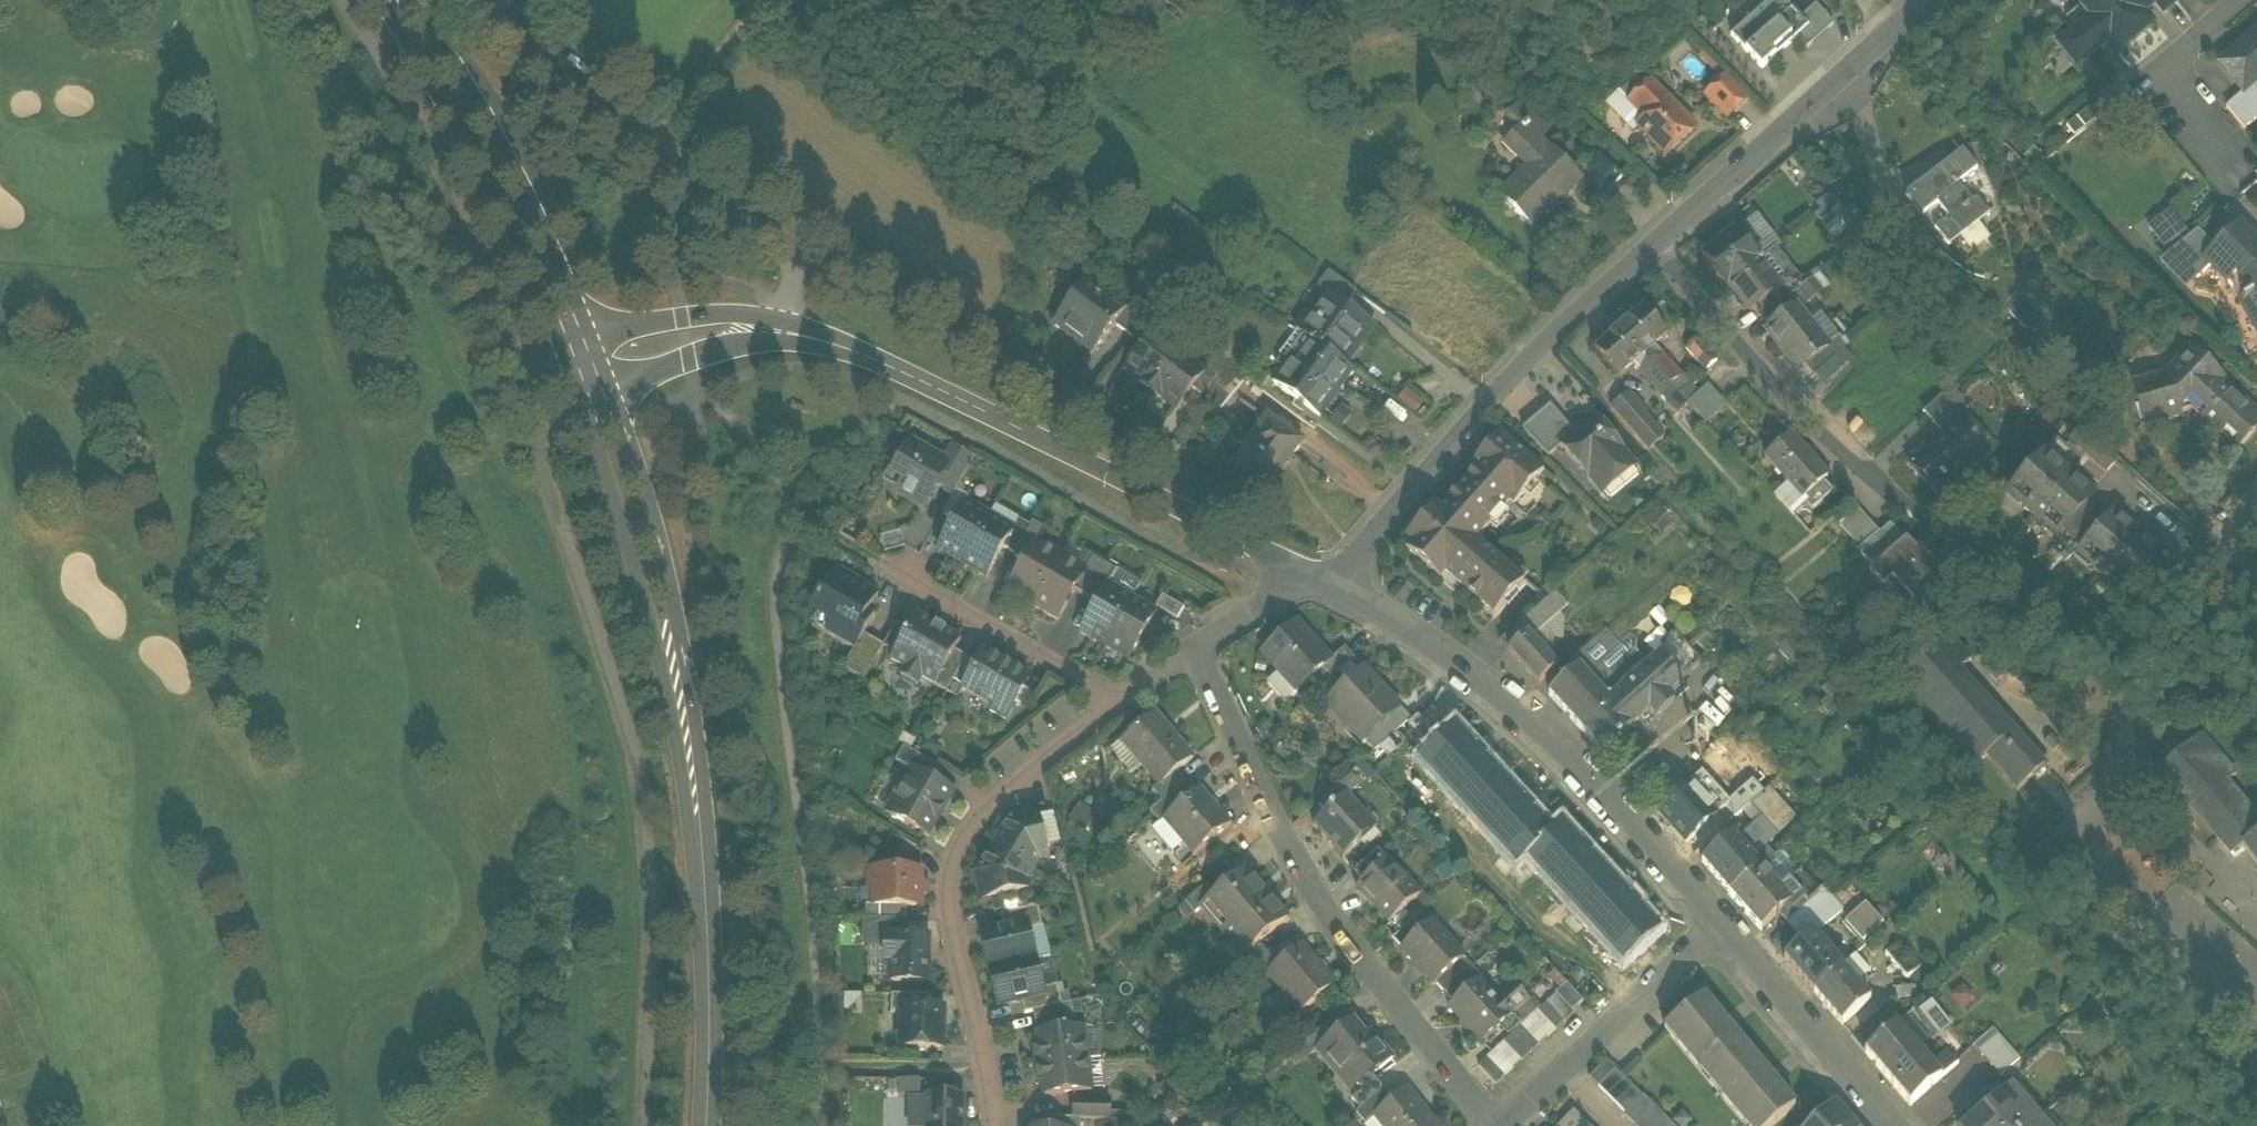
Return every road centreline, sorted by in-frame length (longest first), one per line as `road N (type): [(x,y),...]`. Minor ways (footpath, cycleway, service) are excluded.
road 1 (tertiary): [(588,362),(669,638),(690,756),(706,897),(706,1125)]
road 2 (track): [(510,383),(639,767),(651,907),(642,1125)]
road 3 (unclassified): [(1325,583),(891,368),(786,333)]
road 4 (residential): [(1193,647),(1299,881),(1492,1125)]
road 5 (unclassified): [(1729,927),(1670,854),(1449,657),(1325,583)]
road 6 (residential): [(1115,701),(996,794),(956,850),(947,882),(951,929),(995,1076),(997,1125)]
road 7 (residential): [(1325,583),(1539,343),(1646,253)]
road 8 (tertiary): [(396,0),(528,226),(588,362)]
road 9 (residential): [(1646,253),(1926,0)]
road 10 (residential): [(1646,253),(1856,475)]
road 11 (residential): [(1499,1125),(1729,927)]
road 12 (residential): [(1115,701),(876,567)]
road 13 (unclassified): [(1893,1125),(1729,927)]
road 14 (unclassified): [(786,333),(792,246),(663,142)]
road 15 (residential): [(2236,0),(2148,71),(2228,166)]
road 16 (unclassified): [(786,333),(729,330),(588,362)]
road 17 (unclassified): [(772,0),(663,142)]
road 18 (residential): [(1325,583),(1275,598),(1193,647)]
road 19 (residential): [(2130,708),(2256,675)]

